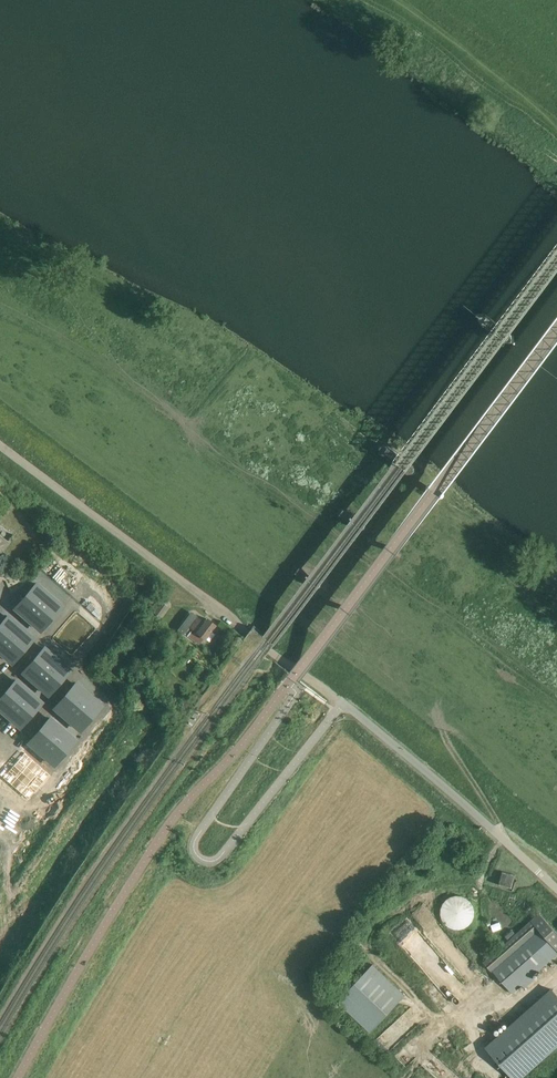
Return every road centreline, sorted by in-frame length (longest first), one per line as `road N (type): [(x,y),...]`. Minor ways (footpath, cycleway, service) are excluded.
road 1 (track): [(342,704),(0,446)]
road 2 (unclassified): [(556,888),(342,704)]
road 3 (track): [(501,837),(442,731)]

